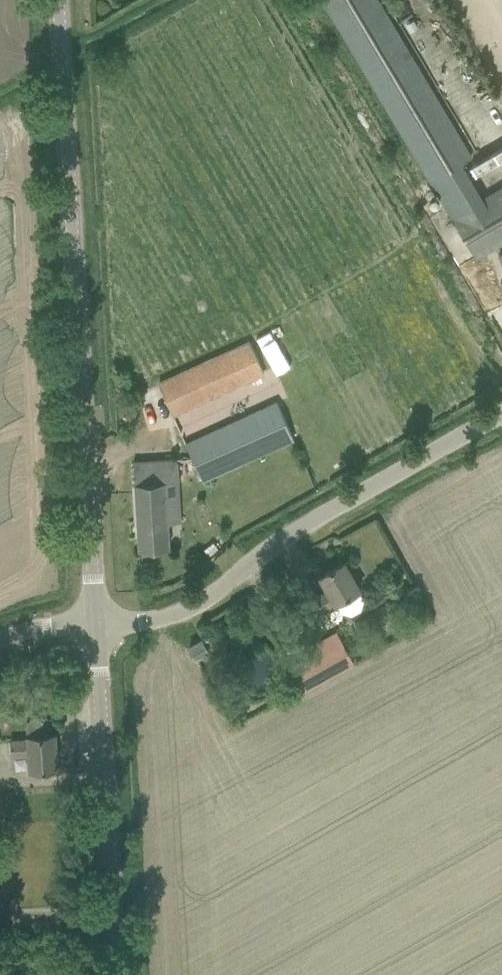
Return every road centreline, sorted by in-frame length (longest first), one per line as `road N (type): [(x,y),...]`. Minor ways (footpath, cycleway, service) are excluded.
road 1 (tertiary): [(95,624),(59,0)]
road 2 (unclassified): [(95,624),(162,619),(204,601),(327,512),(501,413)]
road 3 (tertiary): [(116,974),(95,624)]

